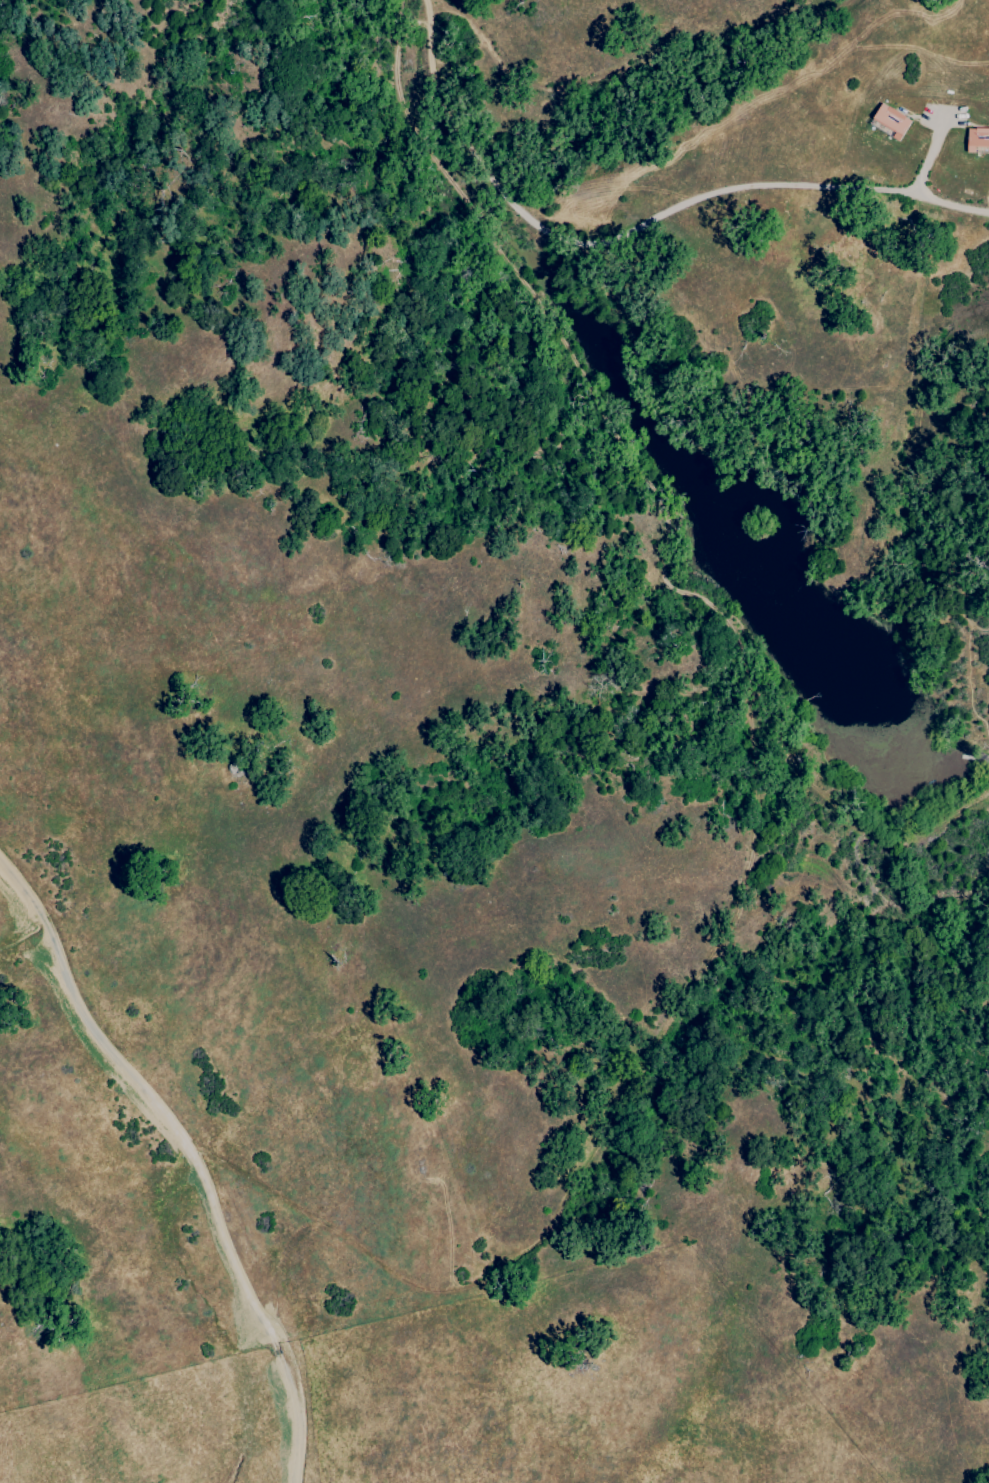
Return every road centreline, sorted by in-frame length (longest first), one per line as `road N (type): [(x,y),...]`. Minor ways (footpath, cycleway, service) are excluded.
road 1 (track): [(426,0),(466,149),(526,220),(557,237),(592,240),(757,188),(867,191),(988,214)]
road 2 (track): [(0,865),(34,903),(86,1015),(198,1160),(298,1391),(306,1437),(301,1482)]

